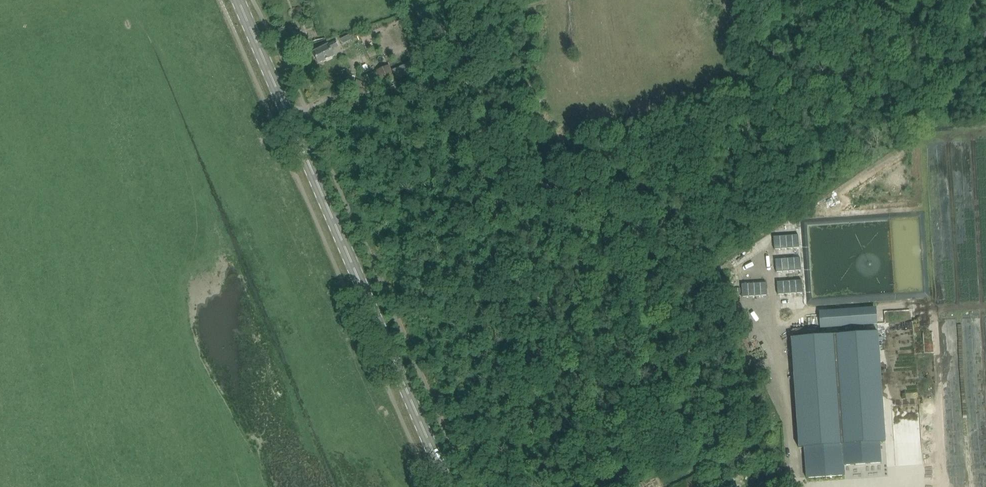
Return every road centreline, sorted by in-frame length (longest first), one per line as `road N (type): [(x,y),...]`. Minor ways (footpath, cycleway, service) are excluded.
road 1 (primary): [(449,486),(239,0)]

